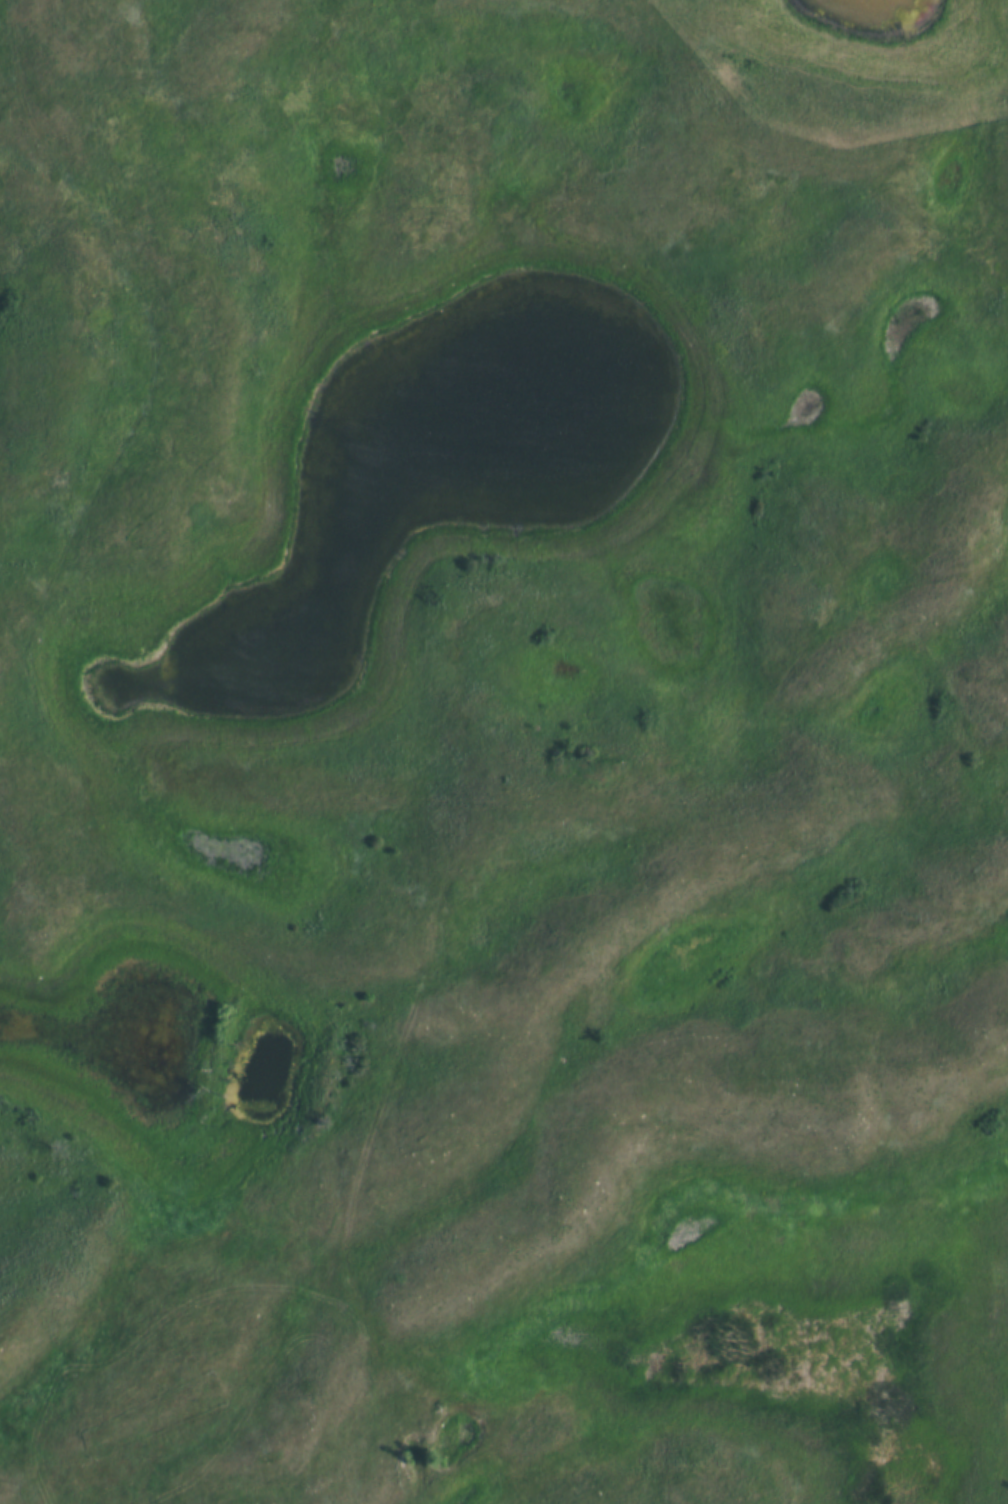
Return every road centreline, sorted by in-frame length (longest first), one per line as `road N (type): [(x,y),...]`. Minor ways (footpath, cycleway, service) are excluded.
road 1 (track): [(398,1503),(409,1458),(382,1343),(352,1275),(349,1234),(378,1117),(428,975),(428,898),(410,876),(174,783),(95,721),(75,643),(82,567),(155,379),(156,339),(86,192),(38,116),(12,0)]

